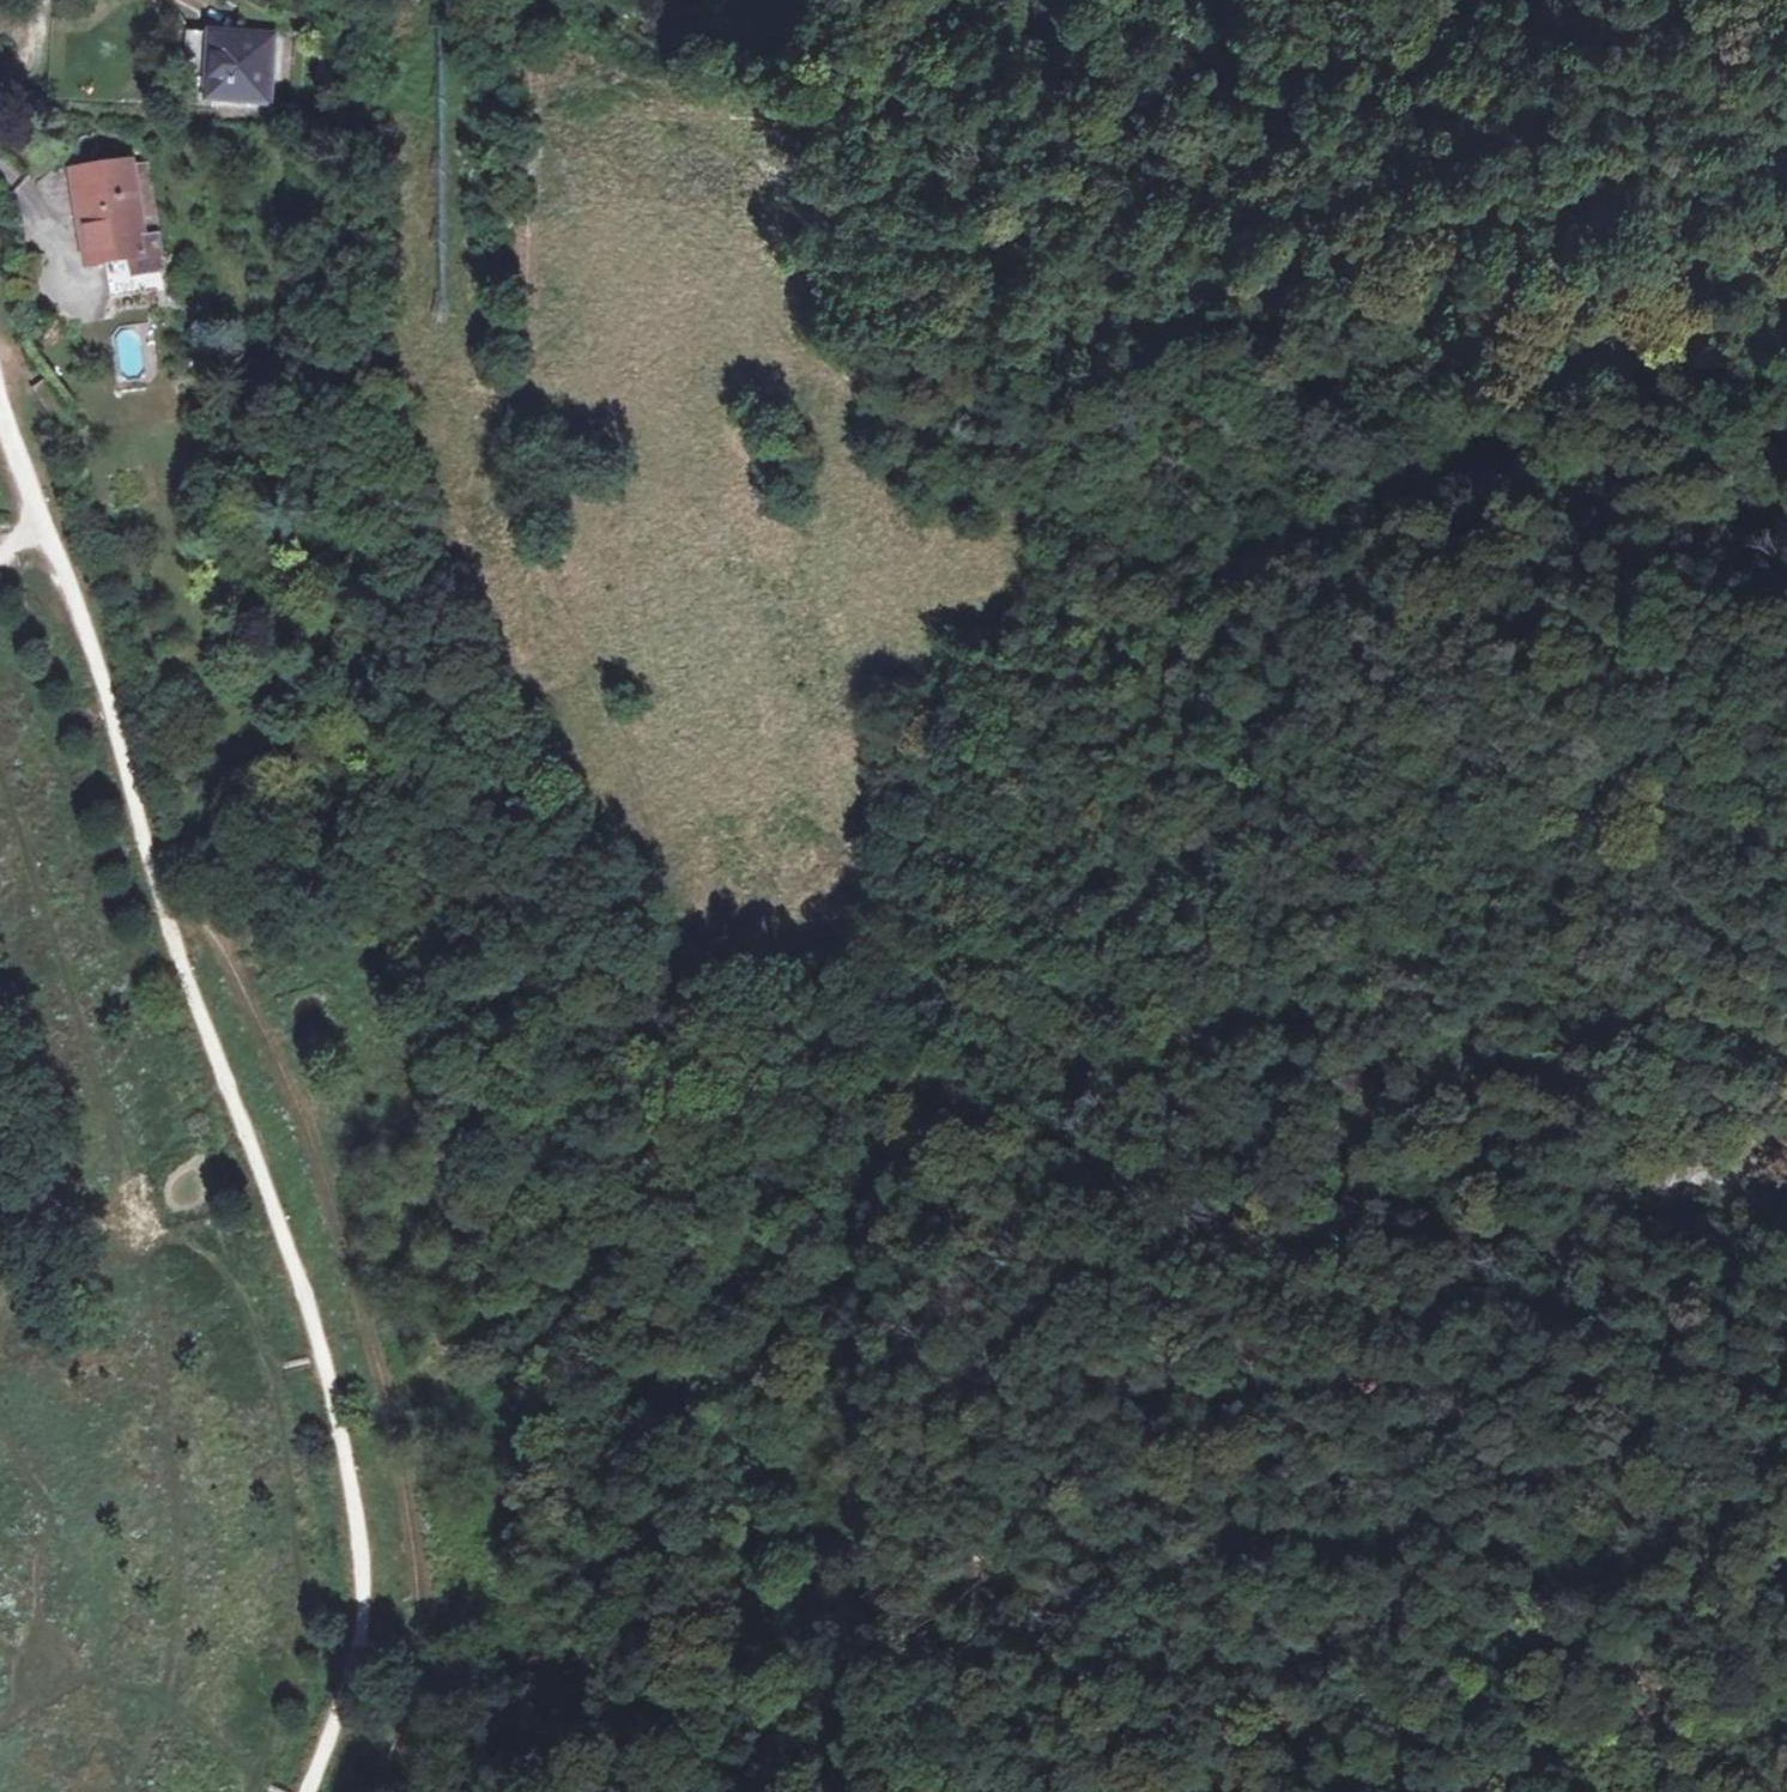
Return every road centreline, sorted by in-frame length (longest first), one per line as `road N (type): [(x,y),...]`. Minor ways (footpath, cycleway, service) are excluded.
road 1 (track): [(534,0),(532,498),(675,927)]

